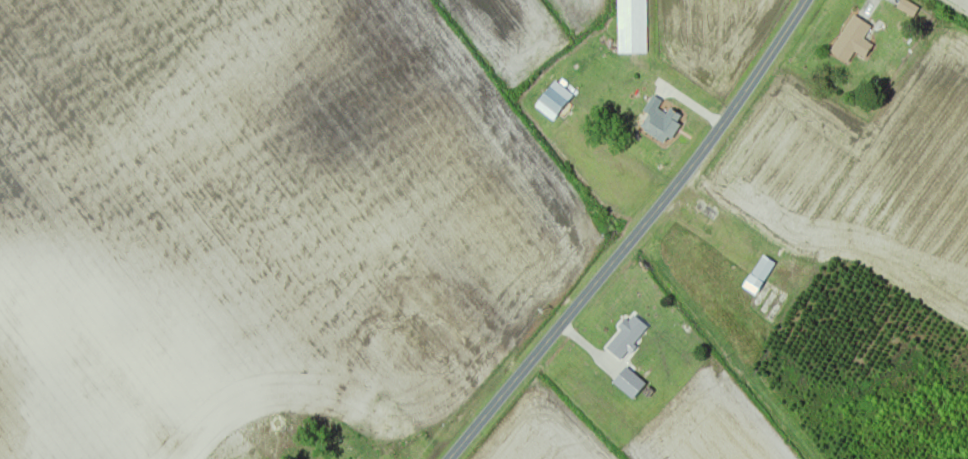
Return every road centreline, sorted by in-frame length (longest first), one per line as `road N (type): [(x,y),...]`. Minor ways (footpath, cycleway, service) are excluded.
road 1 (residential): [(445,458),(724,116),(800,0)]

